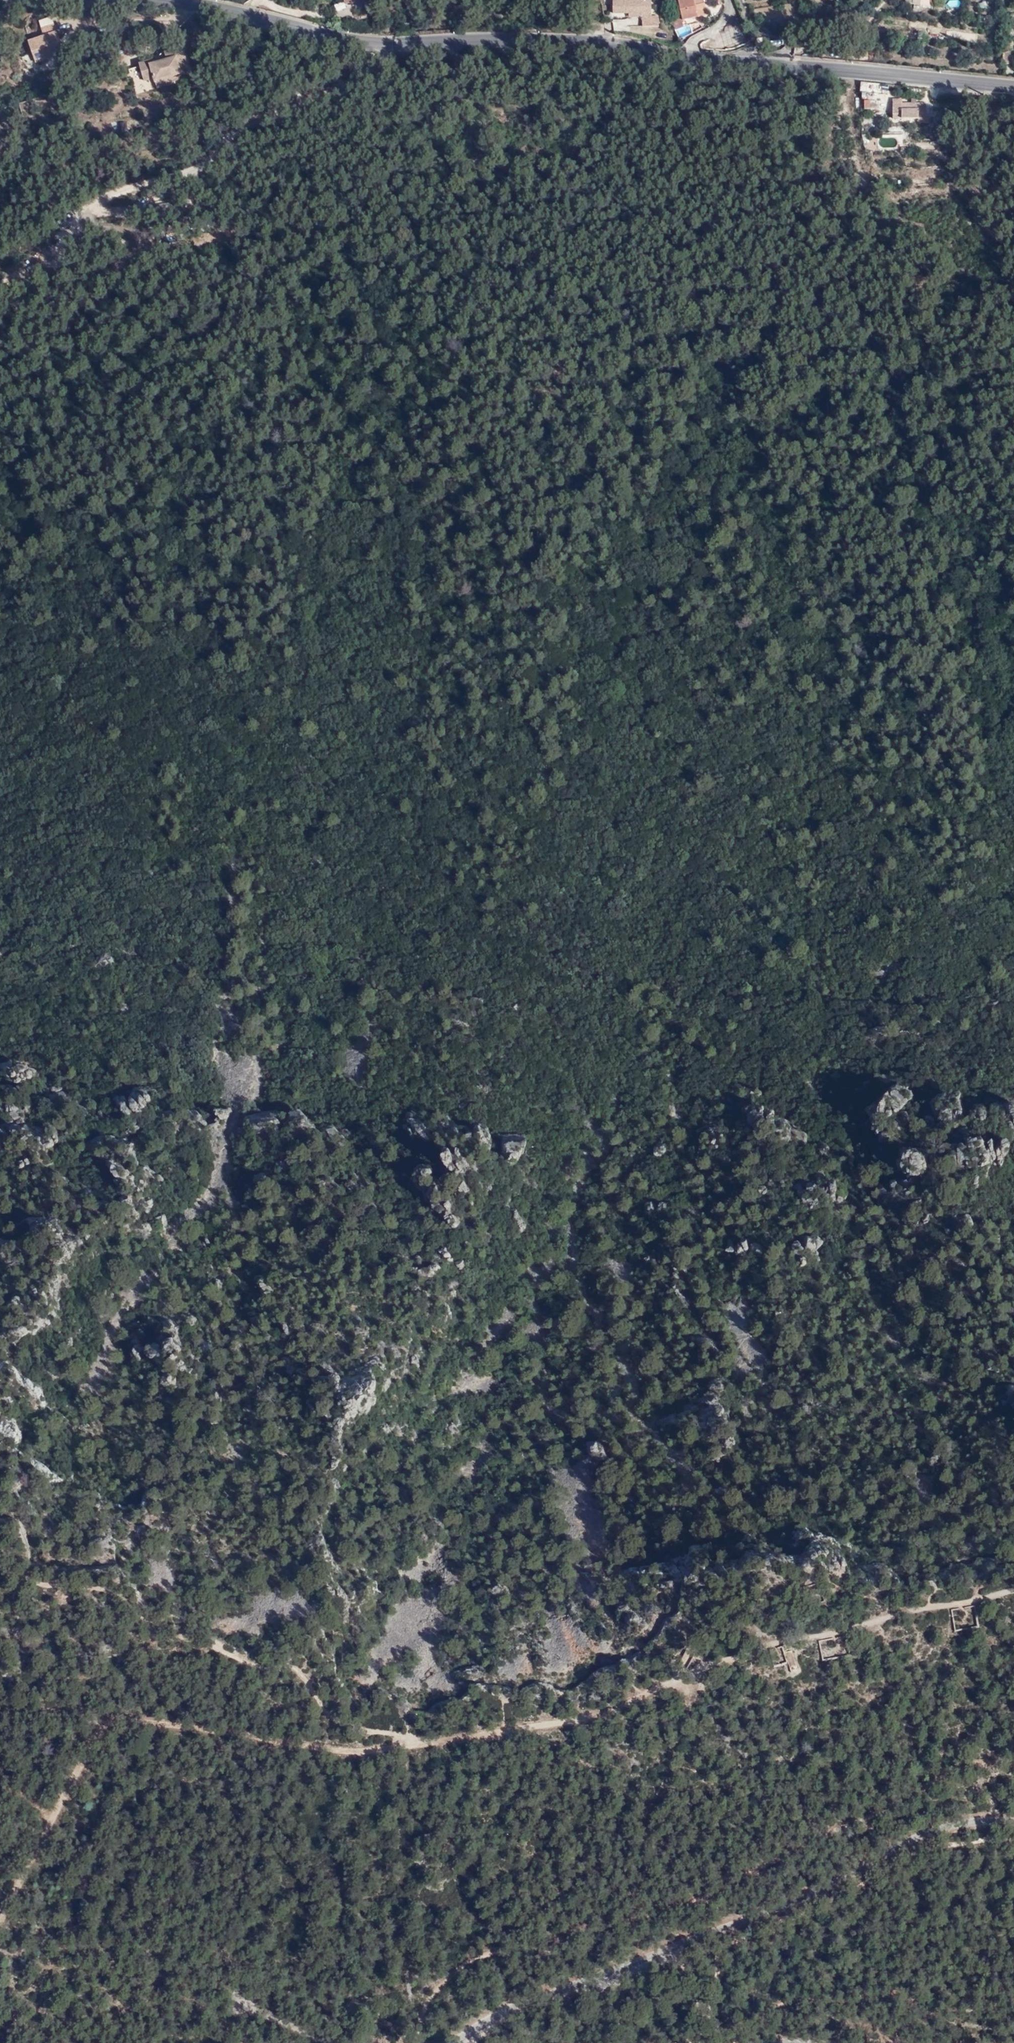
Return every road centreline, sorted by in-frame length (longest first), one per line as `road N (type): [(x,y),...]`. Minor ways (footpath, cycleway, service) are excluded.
road 1 (tertiary): [(165,0),(379,43),(587,41),(1013,87)]
road 2 (unclassified): [(460,2042),(952,1826),(1013,1824)]

